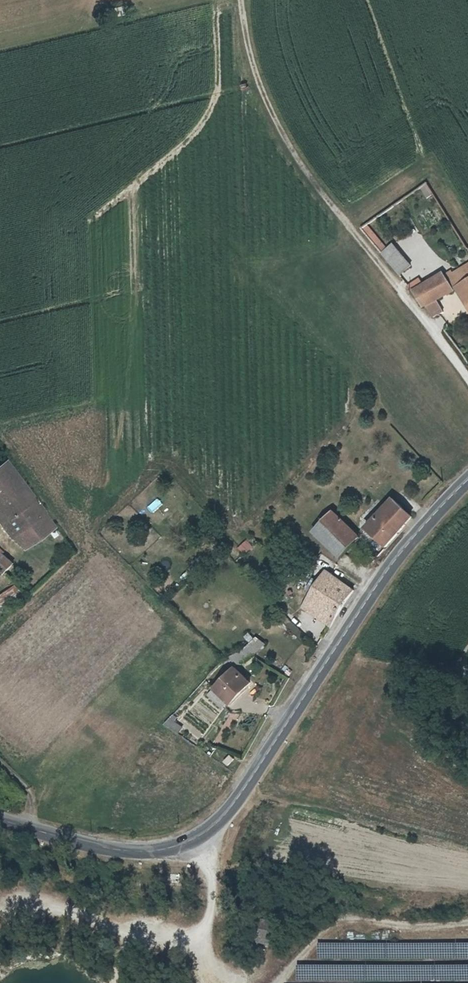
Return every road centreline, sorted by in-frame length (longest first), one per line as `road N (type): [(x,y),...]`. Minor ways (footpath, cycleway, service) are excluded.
road 1 (tertiary): [(467,479),(401,551),(211,828),(174,847),(133,852),(0,820)]
road 2 (track): [(353,226),(277,122),(241,0)]
road 3 (residential): [(467,377),(353,226)]

